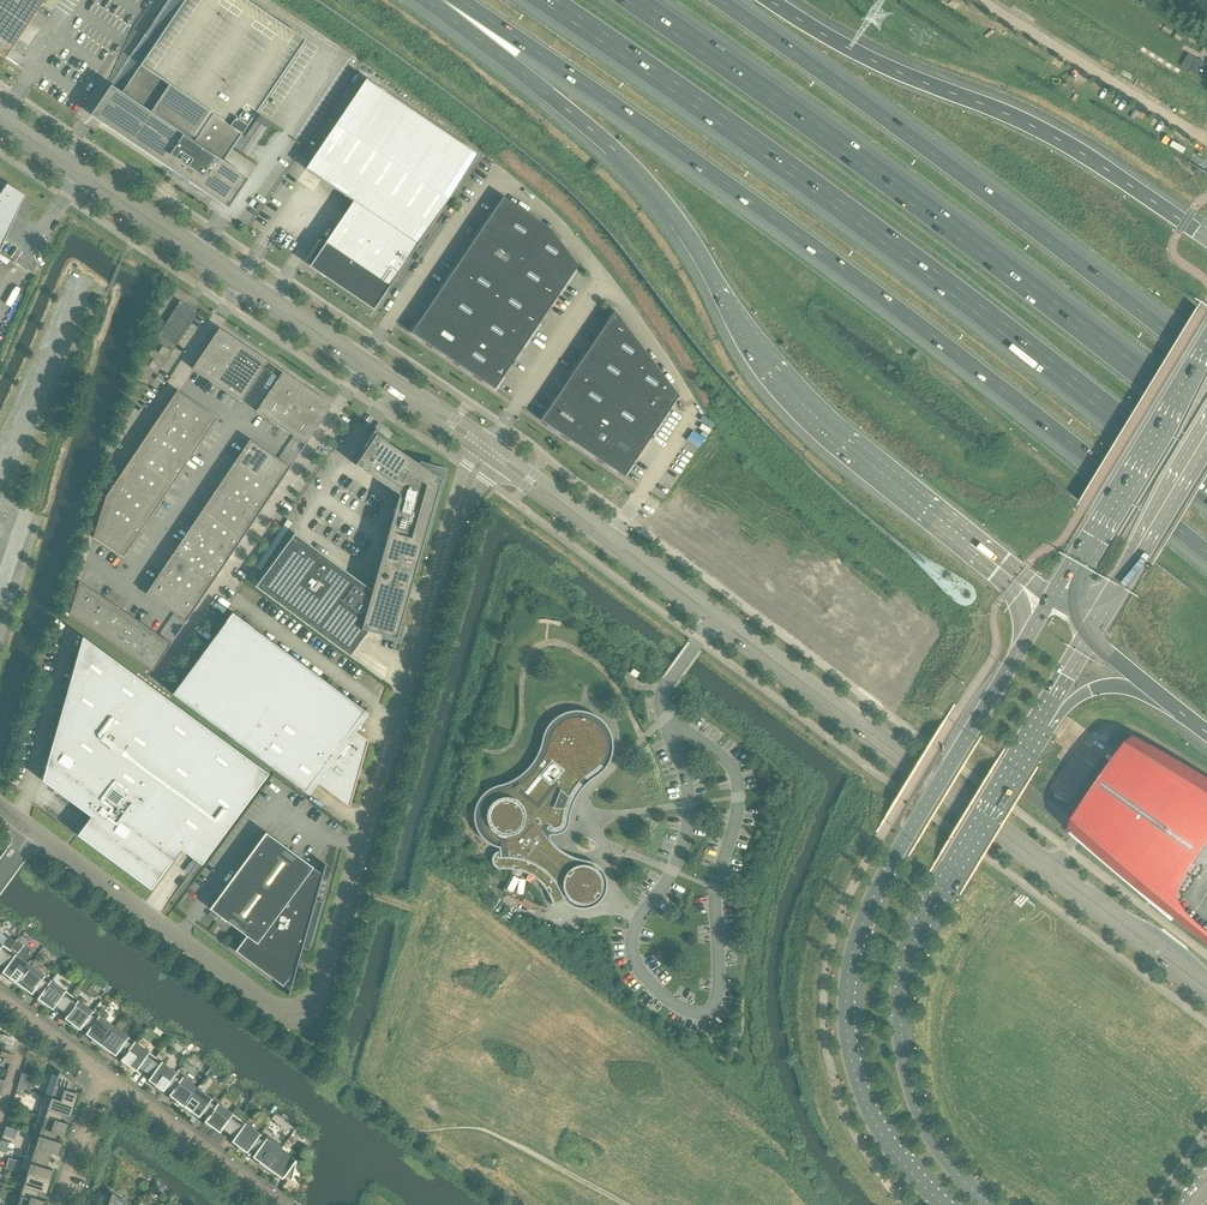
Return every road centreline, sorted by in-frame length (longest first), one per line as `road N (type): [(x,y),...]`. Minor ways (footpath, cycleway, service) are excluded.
road 1 (motorway): [(460,0),(881,298),(1206,552)]
road 2 (tertiary): [(1206,991),(487,454)]
road 3 (motorway): [(450,0),(656,194),(761,356),(810,412),(1046,605)]
road 4 (motorway): [(547,0),(871,228),(1206,491)]
road 5 (motorway): [(1206,426),(1026,283),(633,0)]
road 6 (secondary): [(1046,605),(891,863),(851,957),(846,1031),(854,1070),(887,1142),(943,1204)]
road 7 (motorway): [(1206,365),(994,197),(718,0)]
road 8 (unclassified): [(282,1010),(303,1007),(316,993),(457,525),(487,454)]
road 9 (tertiary): [(487,454),(0,119)]
road 10 (secondary): [(992,1204),(929,1130),(903,1055),(903,997),(923,922),(1041,721)]
road 11 (motorway): [(1206,239),(1062,142),(868,60),(770,0)]
road 12 (track): [(937,340),(958,386),(1011,436),(1206,595)]
road 13 (unclassified): [(282,1010),(34,831)]
road 14 (secondary): [(1206,338),(1068,568)]
road 15 (residential): [(102,1070),(286,1204)]
road 16 (secondary): [(1114,600),(1206,447)]
road 17 (track): [(1061,0),(1206,90)]
road 18 (residential): [(61,1204),(102,1070)]
road 19 (residential): [(0,997),(102,1070)]
road 20 (motorway): [(1041,721),(1105,686),(1156,692)]

